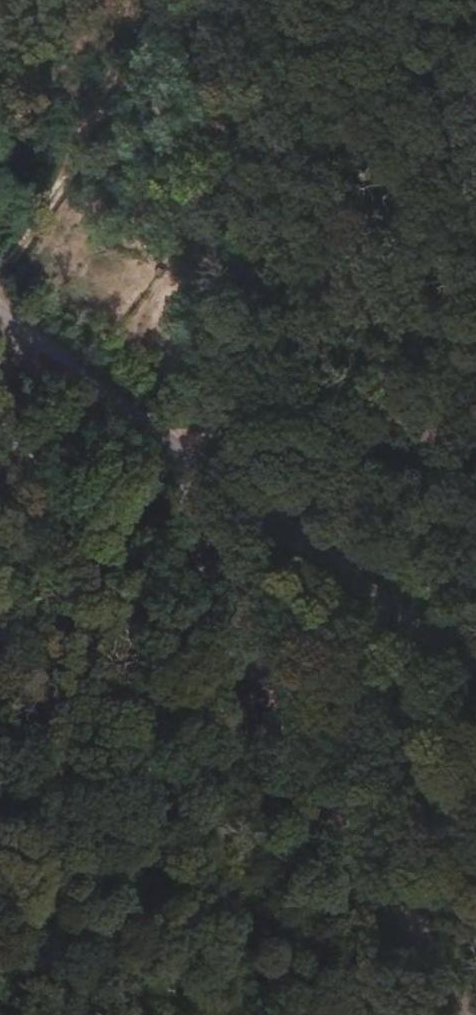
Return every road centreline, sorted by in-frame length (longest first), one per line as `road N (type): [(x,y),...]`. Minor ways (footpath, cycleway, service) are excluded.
road 1 (unclassified): [(177,463),(168,511),(184,556),(464,1014)]
road 2 (unclassified): [(475,688),(177,463)]
road 3 (track): [(163,453),(223,427),(269,421),(475,466)]
road 4 (unclassified): [(177,463),(0,326)]

